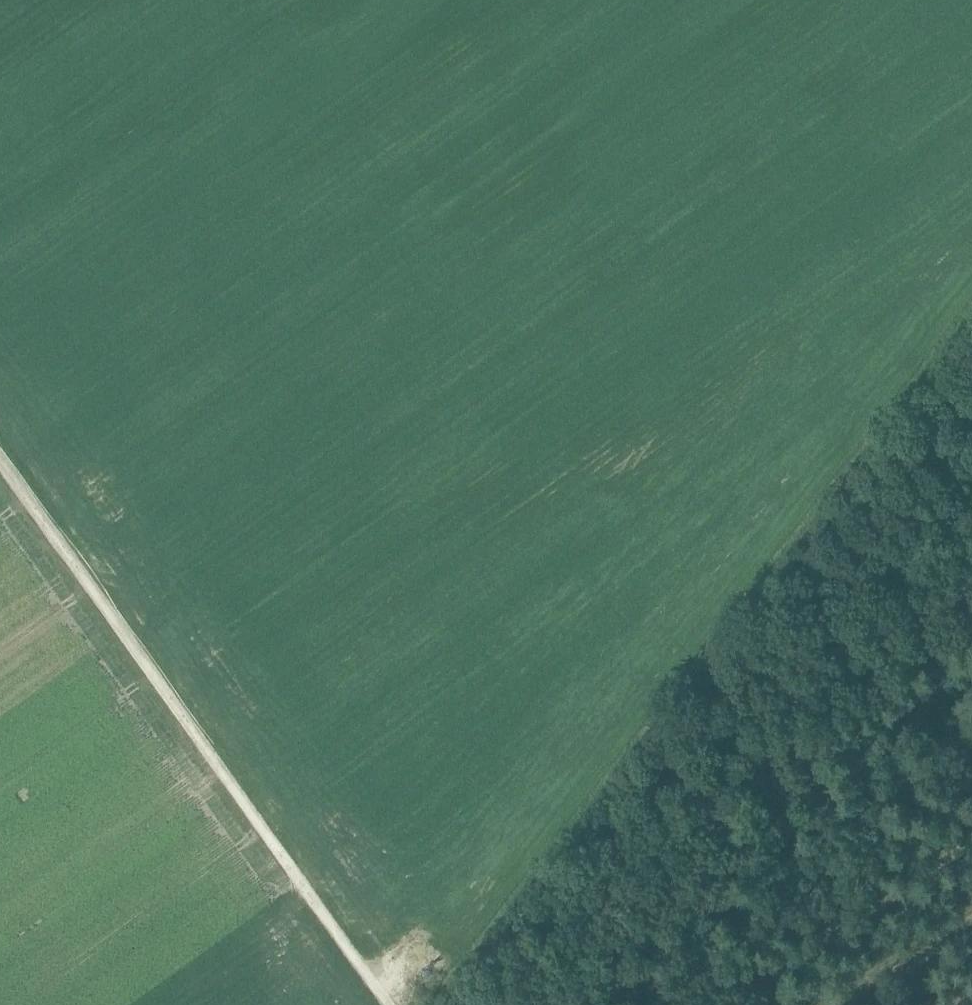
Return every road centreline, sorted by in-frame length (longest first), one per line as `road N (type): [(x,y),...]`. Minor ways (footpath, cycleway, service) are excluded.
road 1 (track): [(828,1004),(971,908)]

